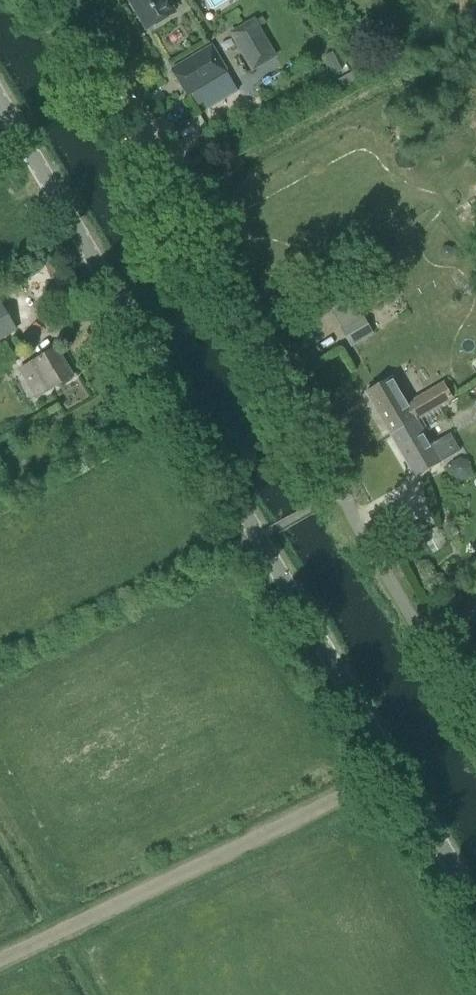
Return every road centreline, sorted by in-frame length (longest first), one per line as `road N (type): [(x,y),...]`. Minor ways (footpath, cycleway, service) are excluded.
road 1 (tertiary): [(475,912),(0,109)]
road 2 (unclassified): [(475,725),(157,192)]

